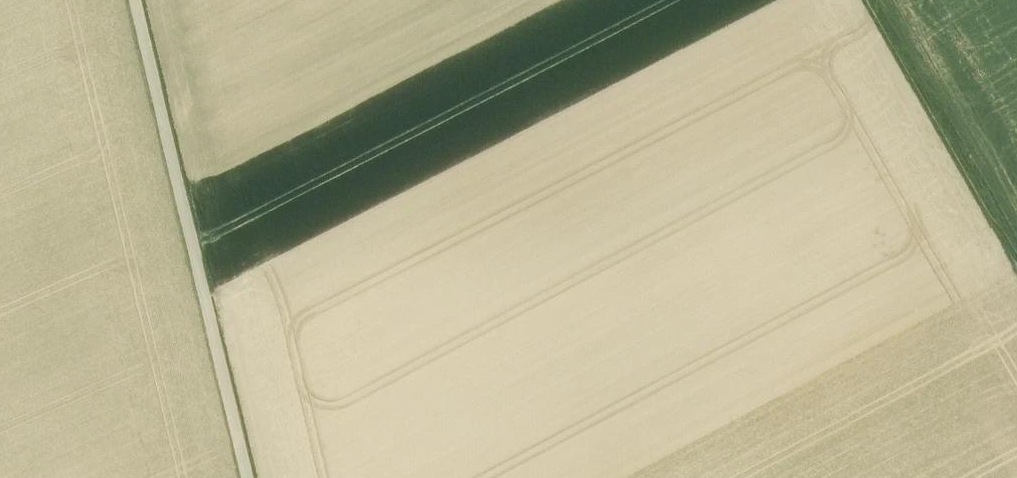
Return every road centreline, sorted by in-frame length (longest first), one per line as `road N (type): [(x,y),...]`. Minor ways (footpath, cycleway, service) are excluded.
road 1 (track): [(135,0),(248,477)]
road 2 (track): [(1016,258),(869,0)]

